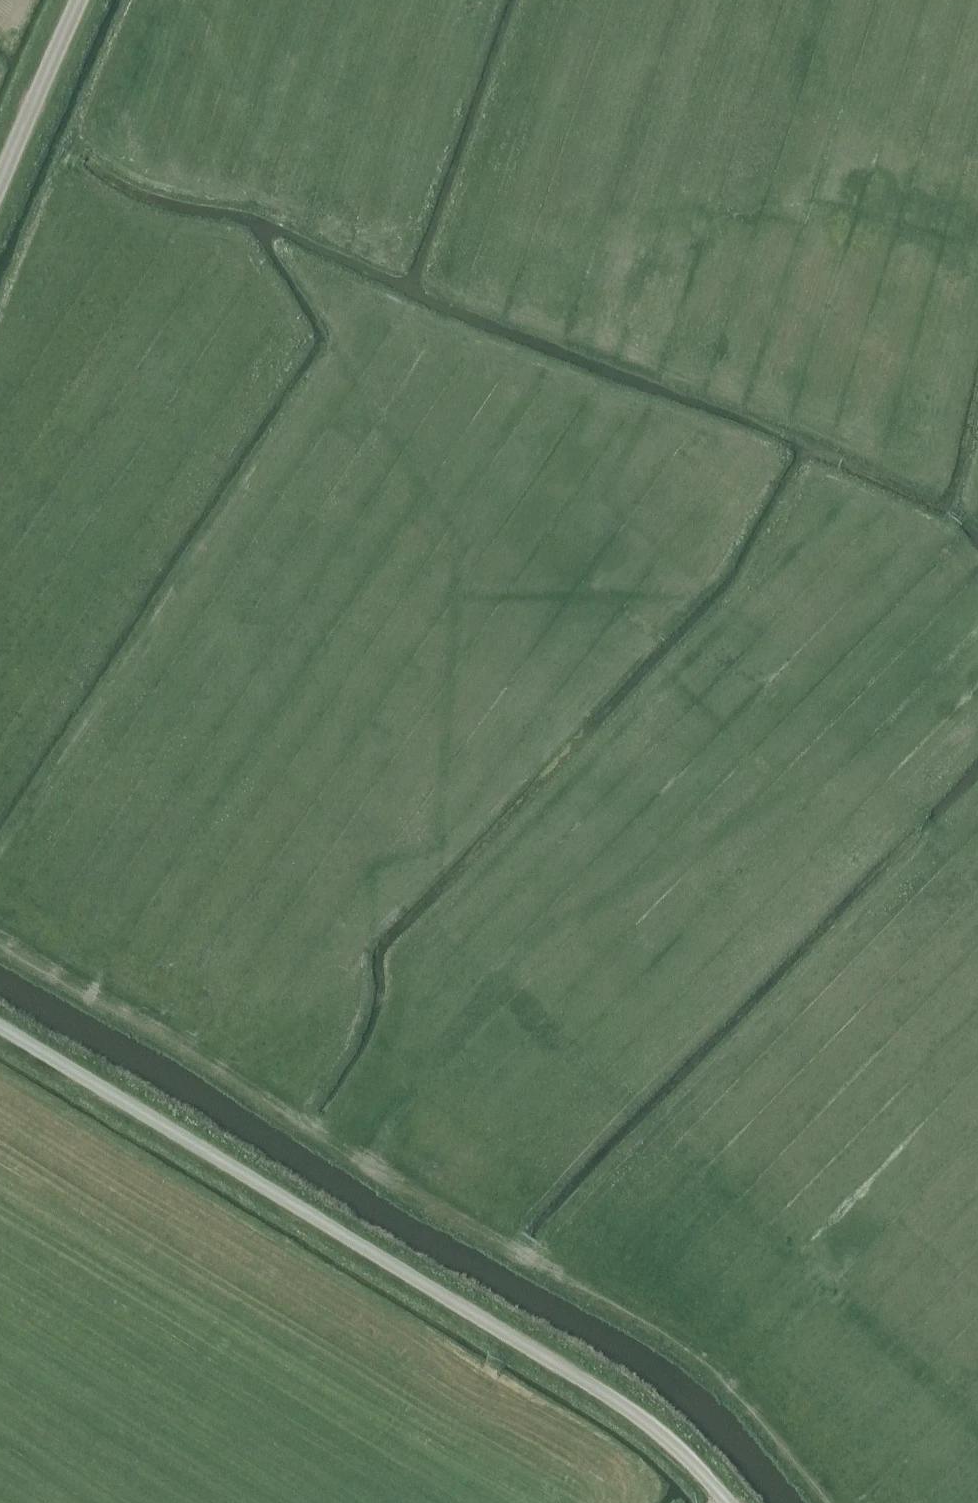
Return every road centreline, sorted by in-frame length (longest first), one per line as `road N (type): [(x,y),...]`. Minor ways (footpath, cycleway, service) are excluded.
road 1 (unclassified): [(727,1502),(640,1417),(0,1028)]
road 2 (unclassified): [(0,184),(81,0)]

